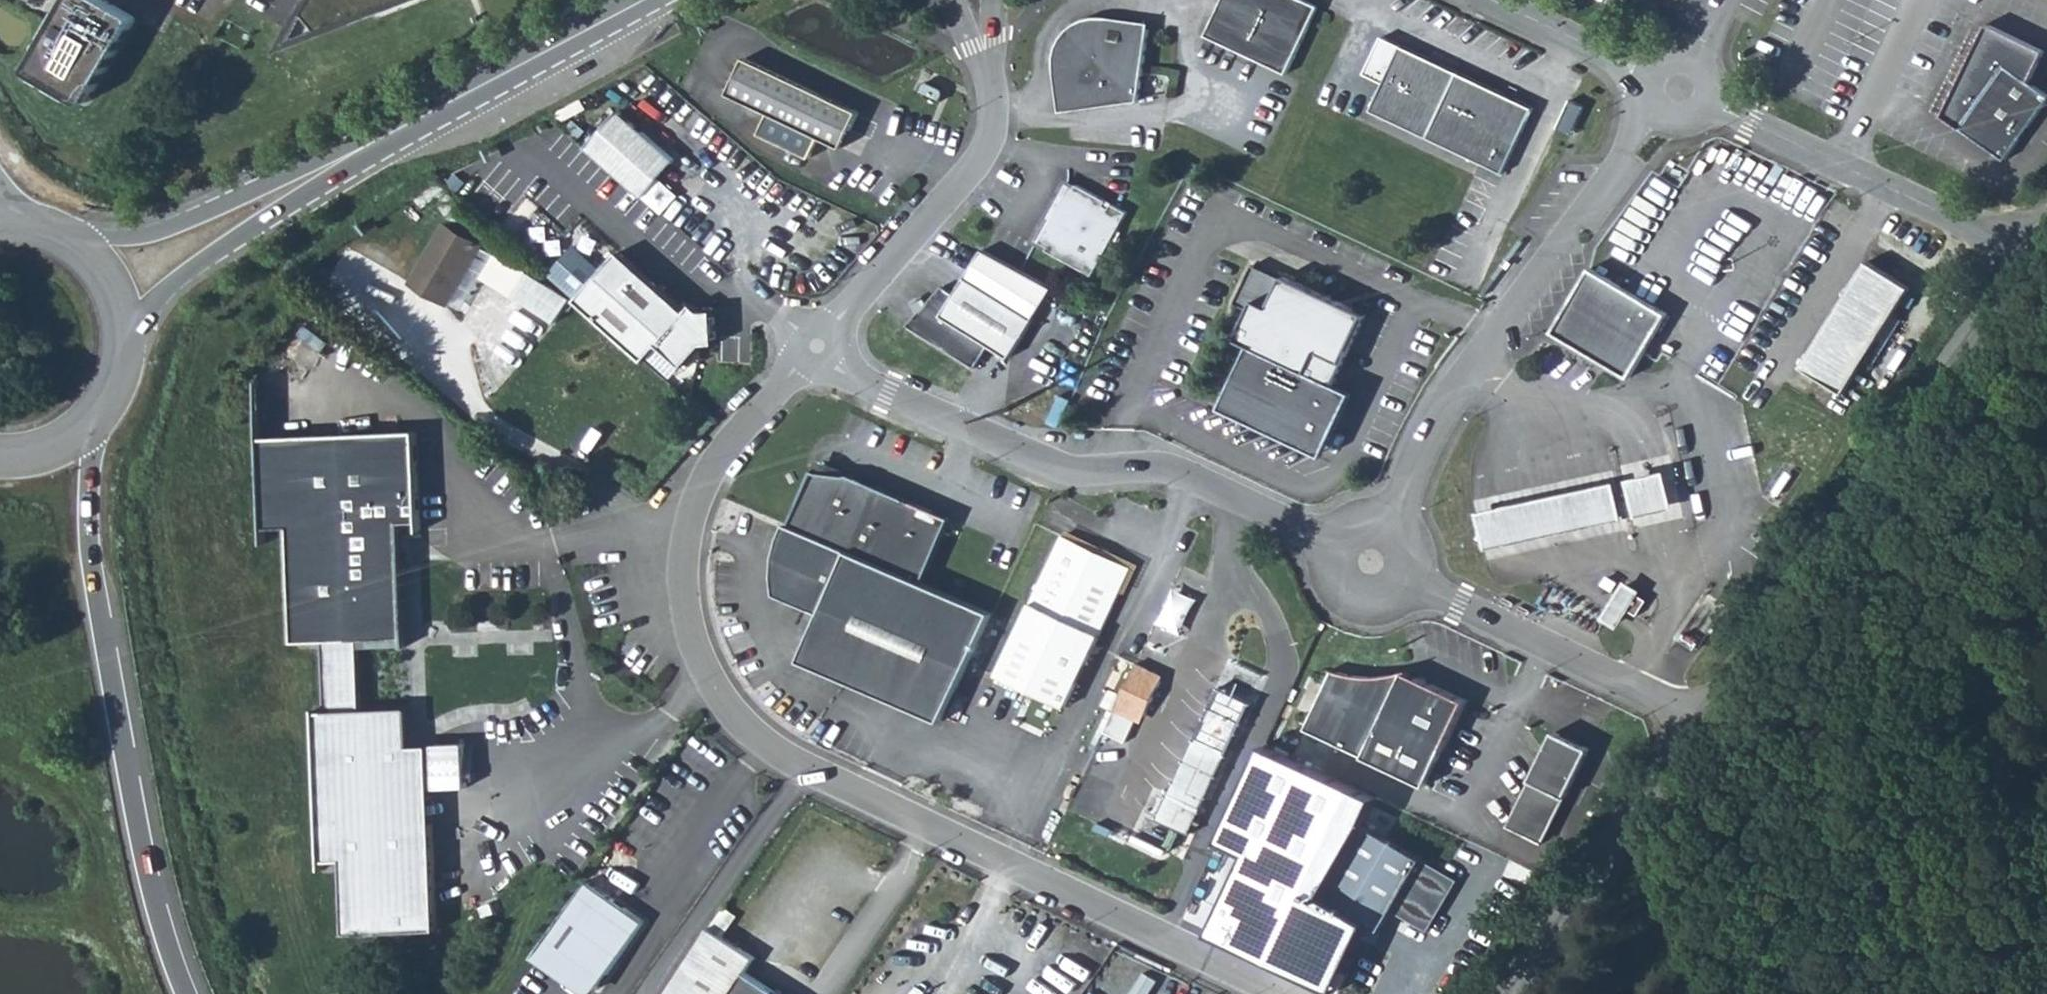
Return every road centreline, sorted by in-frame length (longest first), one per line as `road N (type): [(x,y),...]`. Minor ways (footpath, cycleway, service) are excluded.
road 1 (residential): [(1283,993),(801,770),(746,731),(695,647),(680,579),(690,513),(728,444),(815,350)]
road 2 (residential): [(815,350),(848,379),(1064,474),(1171,471),(1371,563)]
road 3 (trunk): [(194,993),(166,940),(132,810),(93,574),(91,423)]
road 4 (residential): [(2021,254),(1698,711)]
road 5 (residential): [(1680,89),(2021,254)]
road 6 (residential): [(815,350),(986,153),(996,104),(985,43)]
road 7 (residential): [(1371,563),(1698,711)]
road 8 (residential): [(1698,711),(1516,993)]
road 9 (tertiary): [(371,142),(163,230),(73,245)]
road 10 (residential): [(1680,89),(1641,122),(1489,338)]
road 11 (tertiary): [(125,332),(371,142)]
road 12 (tertiary): [(371,142),(636,0)]
road 13 (residential): [(1371,563),(1459,382),(1489,338)]
road 14 (residential): [(1497,0),(1680,89)]

